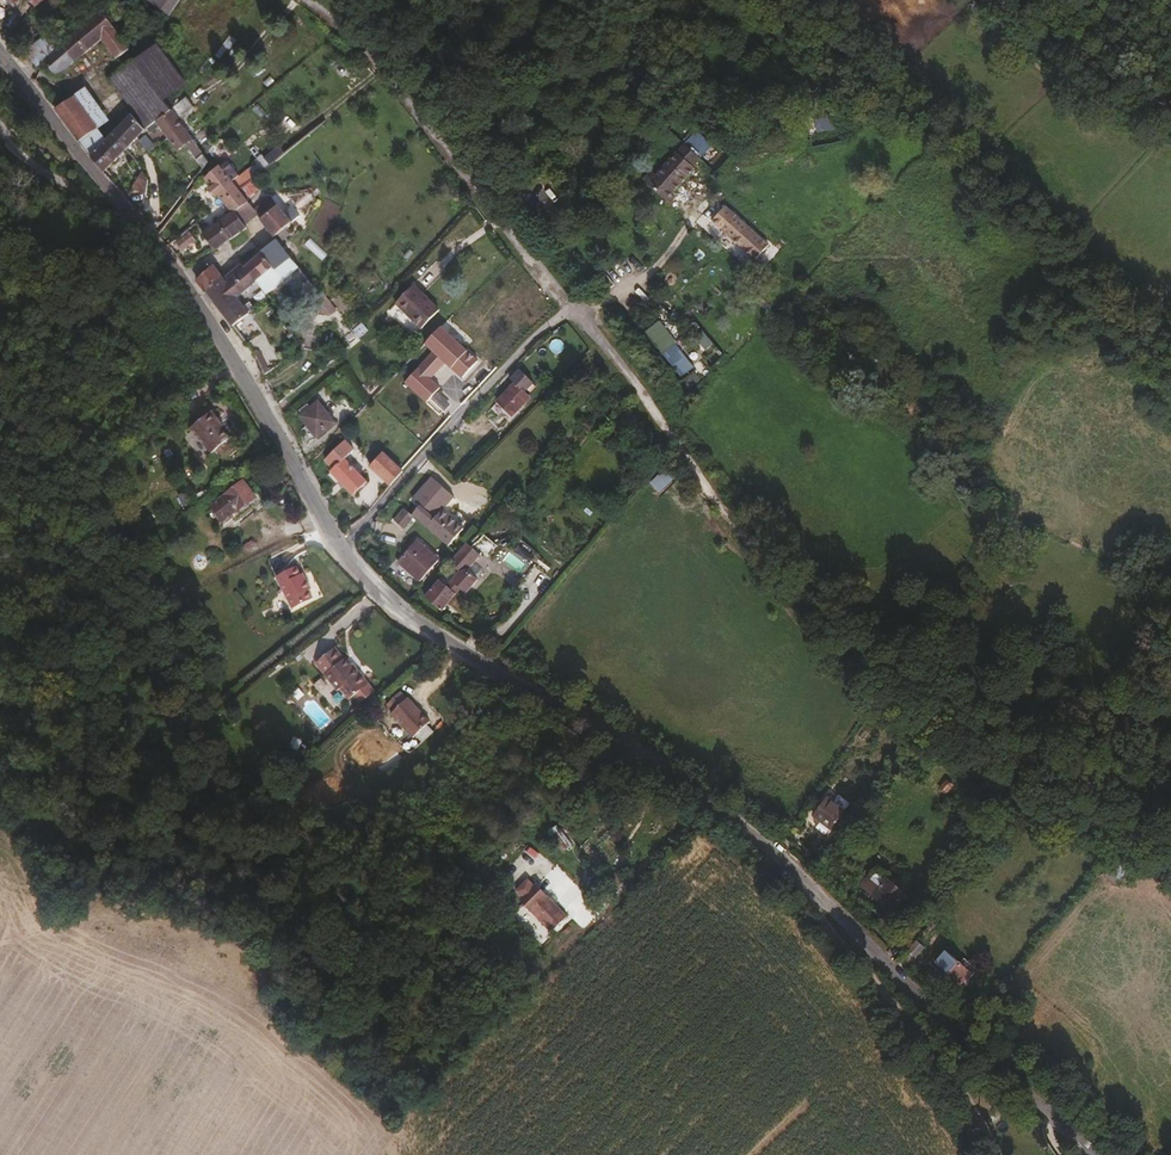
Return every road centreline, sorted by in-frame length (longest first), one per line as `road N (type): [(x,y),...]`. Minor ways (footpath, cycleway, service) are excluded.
road 1 (residential): [(0,55),(242,377),(338,546),(381,593),(701,795),(783,859),(1098,1154)]
road 2 (track): [(783,859),(961,1097),(988,1154)]
road 3 (track): [(571,314),(636,284),(765,131)]
road 4 (track): [(0,175),(131,224)]

